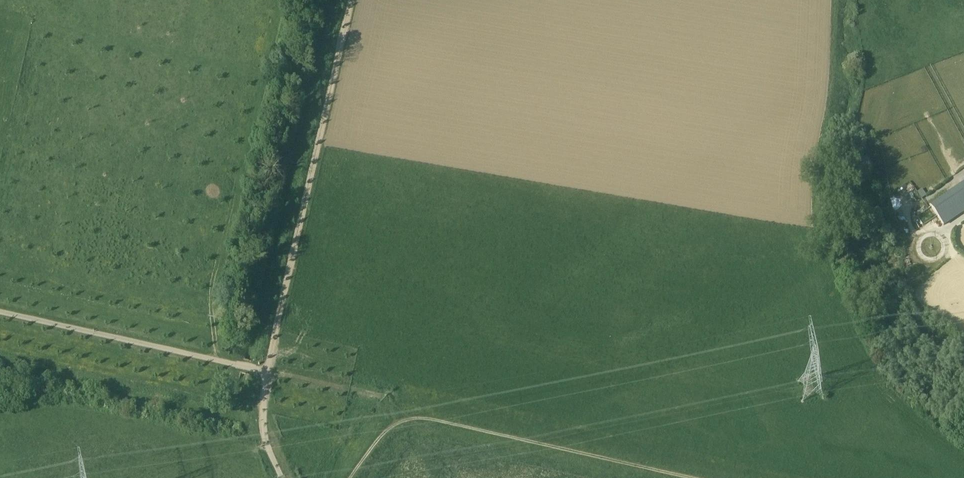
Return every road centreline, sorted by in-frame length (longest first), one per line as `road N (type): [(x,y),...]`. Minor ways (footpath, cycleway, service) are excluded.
road 1 (track): [(393,425),(377,398),(267,372),(352,0)]
road 2 (unclassified): [(283,477),(265,435),(267,372),(0,312)]
road 3 (track): [(685,477),(435,420),(393,425)]

